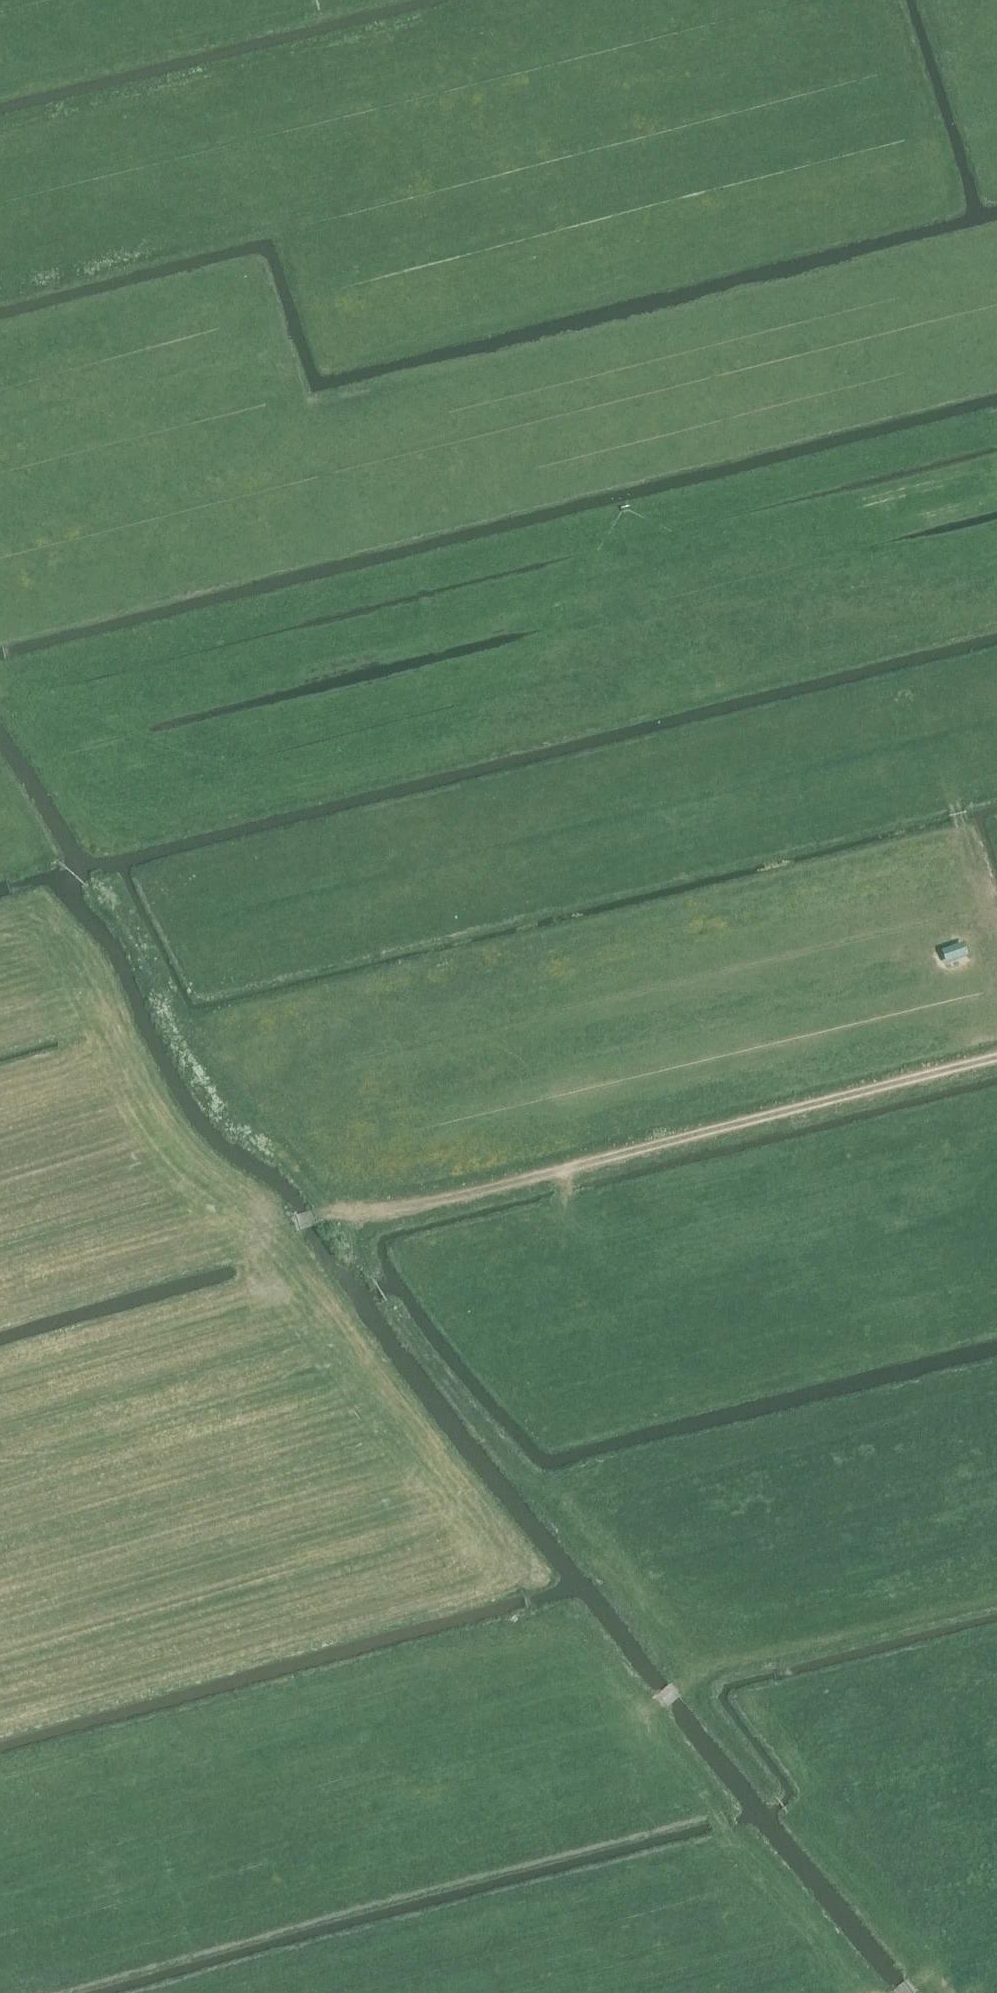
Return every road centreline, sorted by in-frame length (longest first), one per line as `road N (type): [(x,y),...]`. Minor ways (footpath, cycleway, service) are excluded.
road 1 (track): [(0,1315),(332,1214),(401,1209),(537,1179),(996,1060)]
road 2 (track): [(685,1682),(996,1604)]

